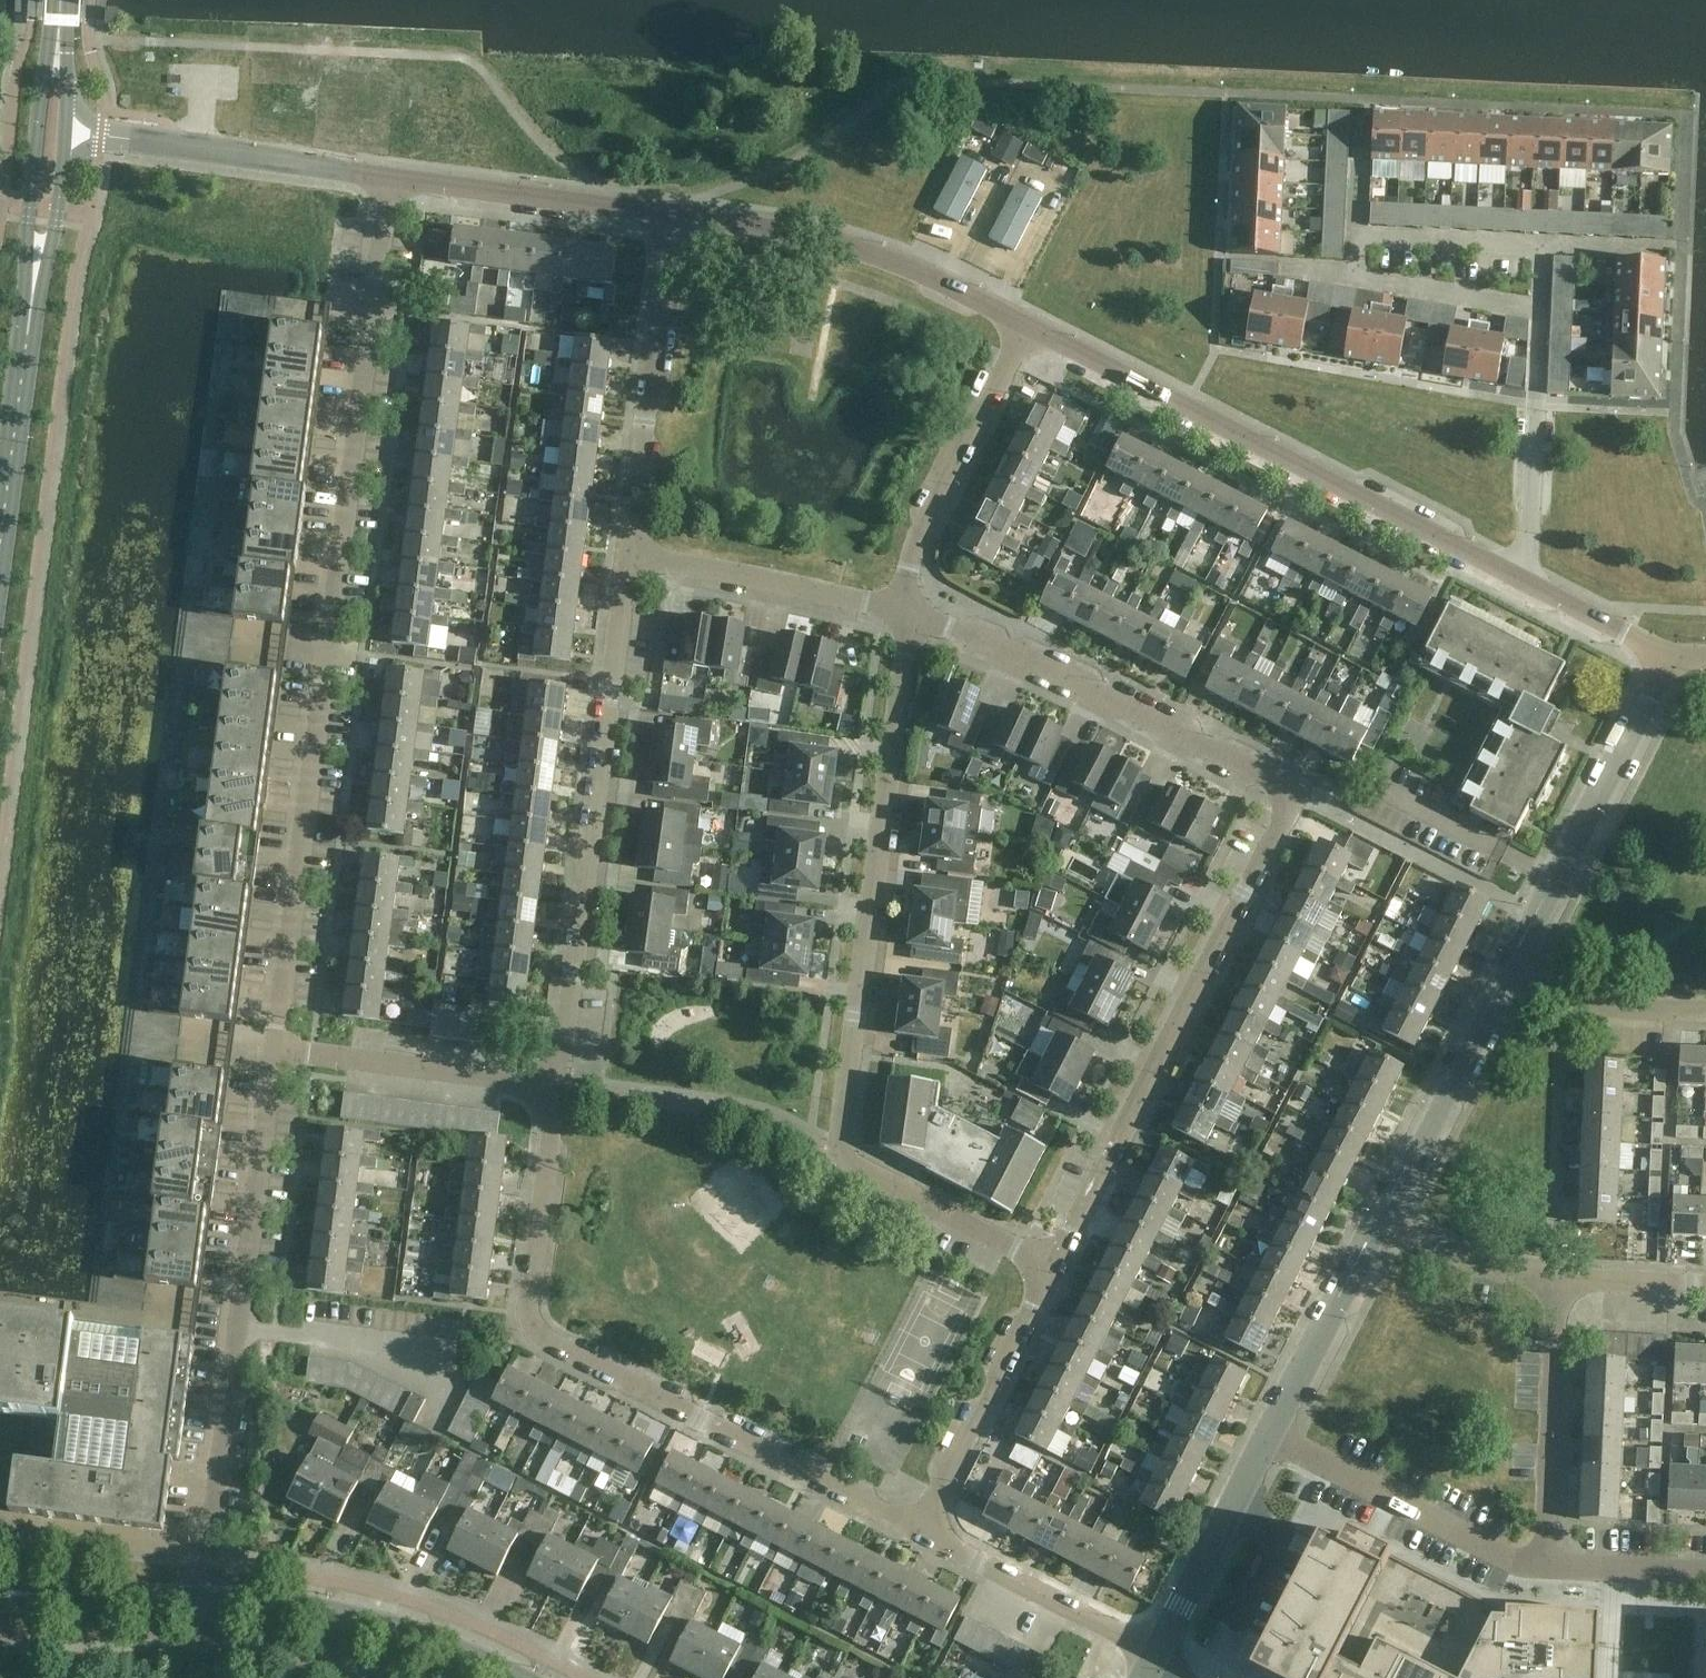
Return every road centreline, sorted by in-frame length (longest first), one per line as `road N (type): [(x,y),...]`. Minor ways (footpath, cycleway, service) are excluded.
road 1 (residential): [(1051,1269),(1281,832),(1283,807),(1271,783),(909,613)]
road 2 (unclassified): [(277,1053),(390,179)]
road 3 (residential): [(1051,1269),(838,1158),(909,613)]
road 4 (residential): [(917,1533),(550,1345),(534,1327),(556,1087)]
road 5 (unclassified): [(207,1604),(277,1053)]
road 6 (tertiary): [(1525,578),(1031,325)]
road 7 (residential): [(556,1087),(627,553)]
road 8 (secondary): [(0,530),(53,132)]
road 9 (tertiary): [(1031,325),(917,267),(806,232),(669,213)]
road 10 (residential): [(627,553),(669,213)]
road 11 (tertiary): [(390,179),(53,132)]
road 12 (residential): [(909,613),(921,536),(1031,325)]
road 13 (tertiary): [(506,1677),(463,1655),(348,1620),(207,1604)]
road 14 (residential): [(1542,1565),(1513,1562),(1266,1433)]
road 15 (residential): [(917,1533),(1051,1269)]
road 16 (unclassified): [(1378,1220),(1513,961)]
road 17 (residential): [(909,613),(627,553)]
road 18 (residential): [(1542,1565),(1562,1278)]
road 19 (tertiary): [(669,213),(390,179)]
road 20 (residential): [(556,1087),(277,1053)]
road 21 (residential): [(1525,578),(1542,311)]
road 22 (residential): [(1152,1655),(917,1533)]
road 23 (unclassified): [(1152,1655),(1266,1433)]
road 24 (unclassified): [(1558,874),(1670,656)]
road 25 (unclassified): [(1266,1433),(1378,1220)]
road 26 (tertiary): [(207,1604),(0,1594)]
road 27 (residential): [(1705,1010),(1611,1003),(1513,961)]
road 28 (residential): [(1377,787),(1558,874)]
road 29 (residential): [(1378,1220),(1454,1257),(1562,1278)]
road 30 (residential): [(1356,280),(1542,311)]
road 31 (residential): [(1546,245),(1360,238)]
road 32 (tertiary): [(1670,656),(1525,578)]
road 33 (residential): [(1705,1575),(1542,1565)]
road 34 (residential): [(1562,1278),(1705,1286)]
road 35 (secondary): [(53,132),(60,0)]

